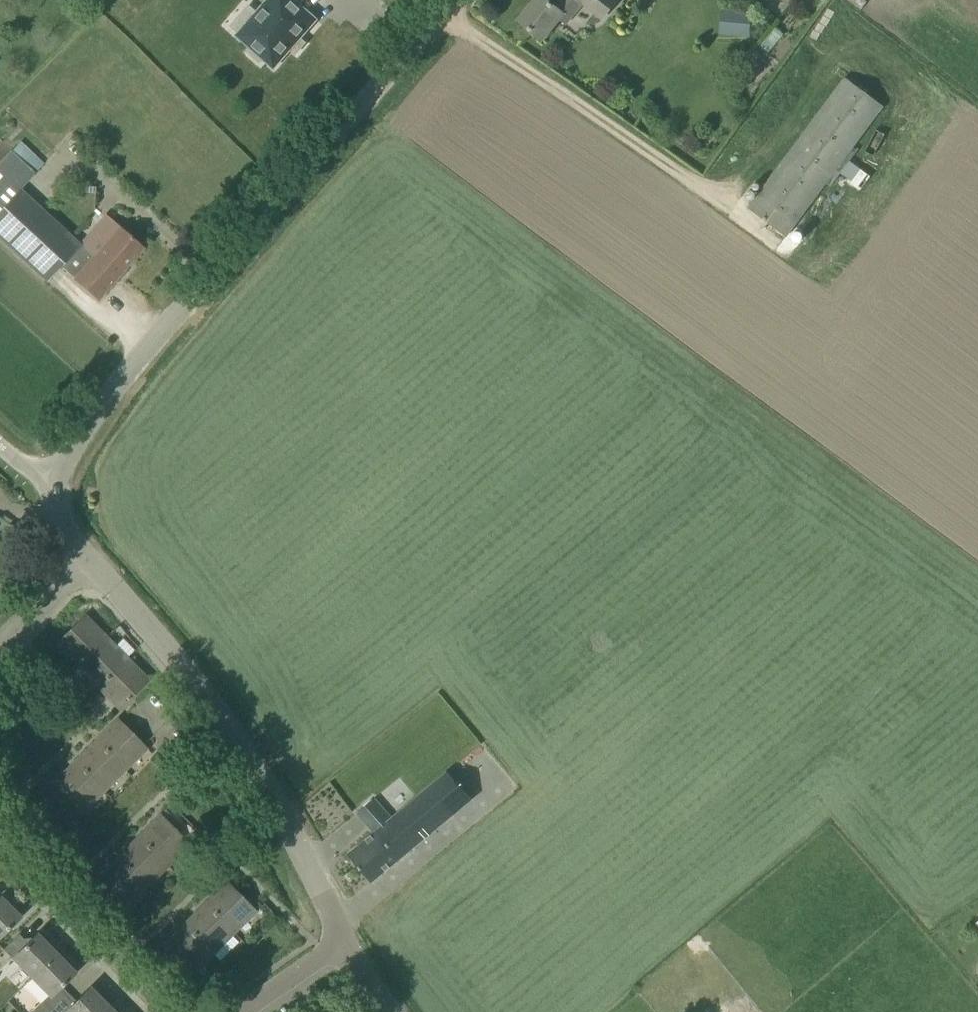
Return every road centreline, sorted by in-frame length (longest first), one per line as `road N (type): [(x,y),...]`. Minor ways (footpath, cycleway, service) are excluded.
road 1 (unclassified): [(51,479),(446,0)]
road 2 (residential): [(343,941),(224,716),(88,560)]
road 3 (residential): [(173,1011),(0,847)]
road 4 (residential): [(237,1011),(343,941)]
road 5 (residential): [(0,643),(88,560)]

